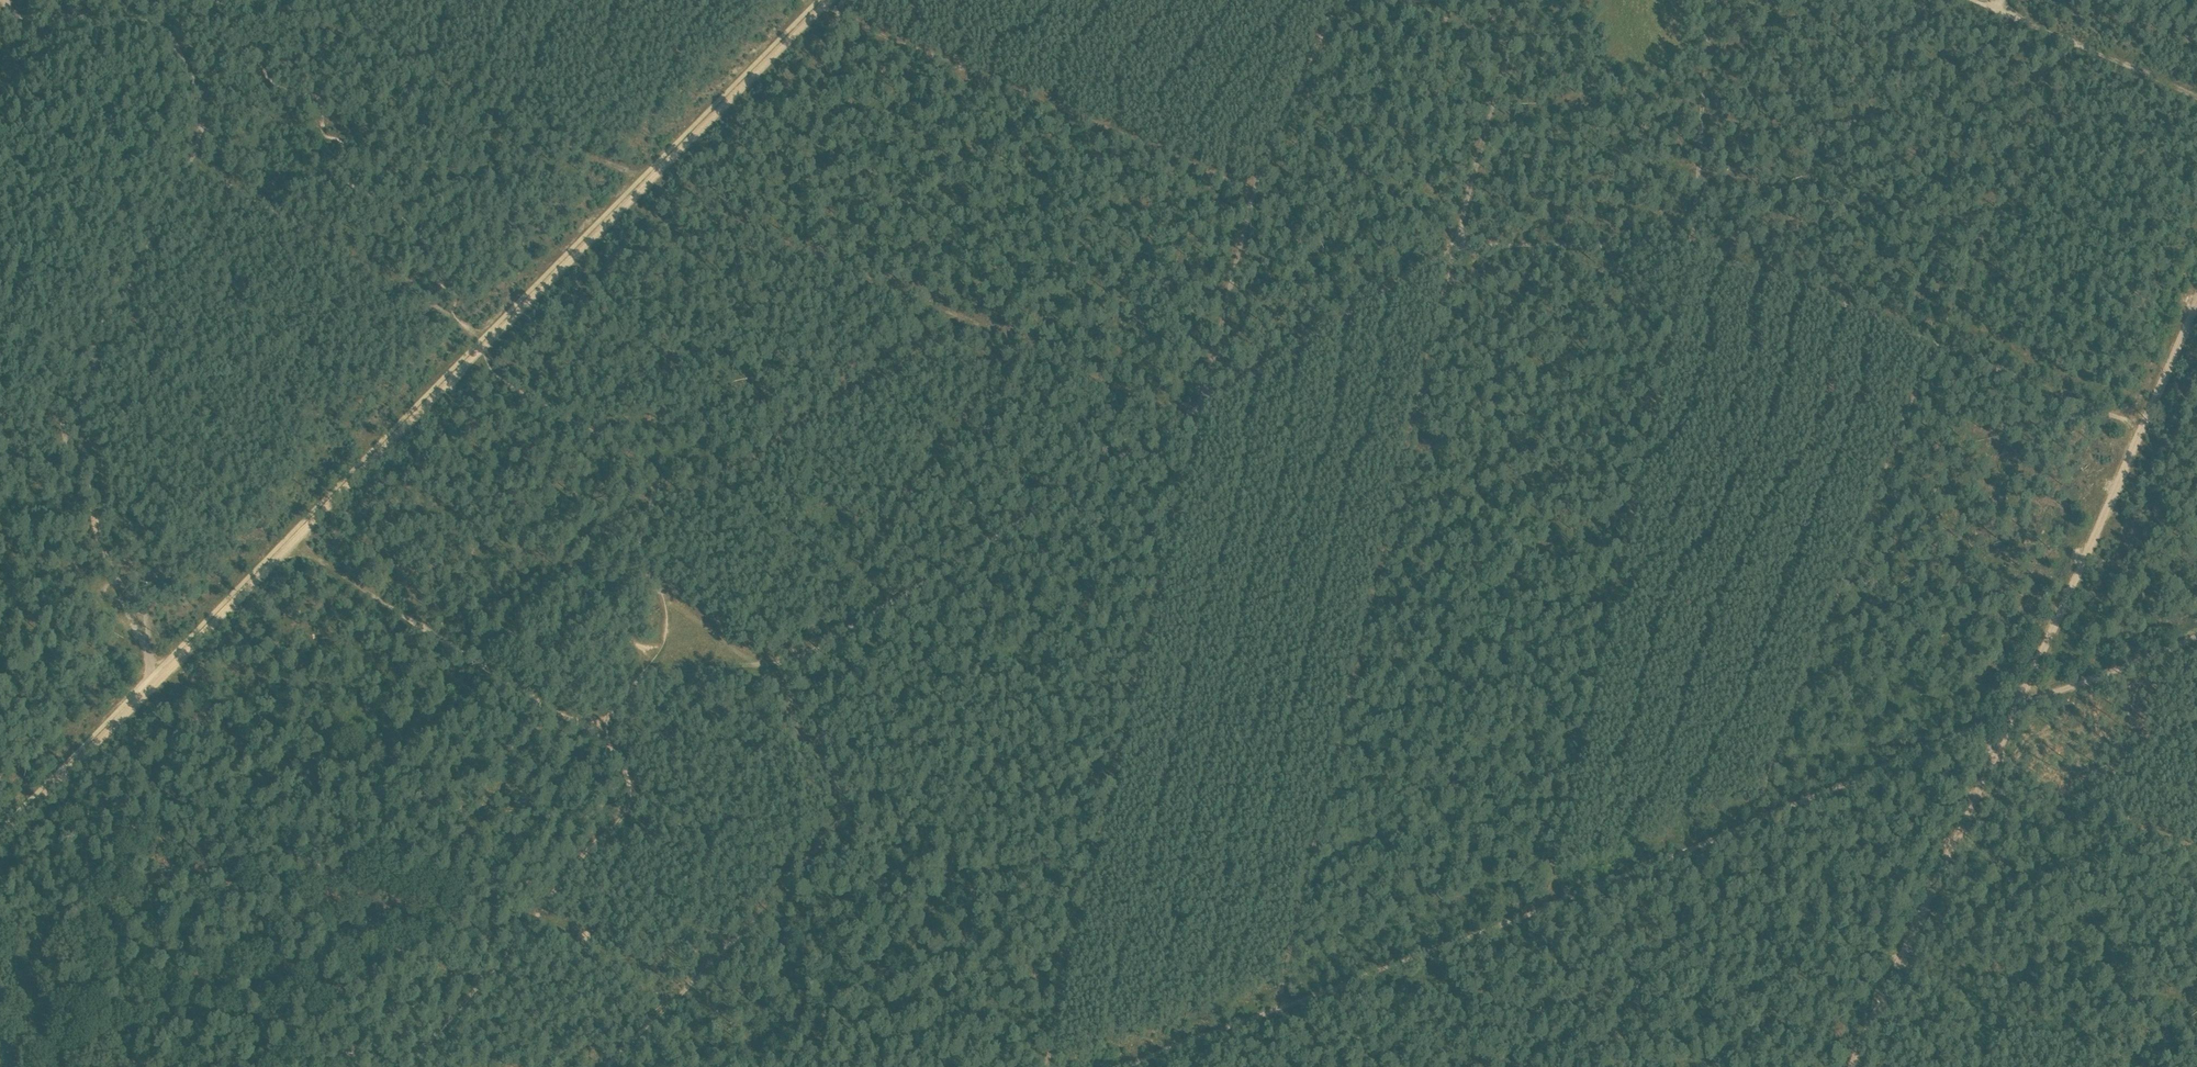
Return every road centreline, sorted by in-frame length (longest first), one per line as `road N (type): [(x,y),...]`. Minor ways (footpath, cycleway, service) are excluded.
road 1 (track): [(1709,0),(1692,248),(1544,902)]
road 2 (track): [(1444,245),(1272,1013)]
road 3 (track): [(296,537),(828,0)]
road 4 (track): [(1199,411),(1046,1066)]
road 5 (track): [(1137,1066),(1760,815)]
road 6 (track): [(191,160),(94,339),(89,380),(62,426),(87,476),(107,567),(140,600),(156,682)]
road 7 (track): [(1934,341),(1692,248),(1444,245)]
road 8 (track): [(1934,341),(1760,815)]
road 9 (track): [(1199,411),(863,627),(767,664)]
road 10 (track): [(821,2),(1247,182)]
road 11 (track): [(2016,710),(2196,305)]
road 12 (track): [(1334,0),(1247,182),(1199,411)]
road 13 (track): [(422,1049),(620,805),(627,789),(603,731)]
road 14 (track): [(1854,1066),(2016,710)]
road 15 (track): [(296,537),(483,667),(568,721),(603,731)]
road 16 (track): [(853,809),(841,811),(612,1066)]
road 17 (track): [(2079,44),(1934,341)]
road 18 (track): [(191,160),(472,332)]
road 19 (track): [(6,0),(28,18),(135,18),(168,32),(203,117),(191,160)]
road 20 (track): [(1444,245),(1199,411)]
road 21 (track): [(1760,815),(2016,710)]
road 22 (track): [(853,809),(1089,875)]
road 23 (track): [(1978,0),(2196,98)]
road 24 (track): [(656,485),(654,468),(633,453),(490,373),(480,351)]
road 25 (track): [(2145,421),(1934,341)]
road 26 (track): [(1496,48),(1444,245)]
road 27 (track): [(156,682),(296,537)]
road 28 (track): [(2016,710),(2196,636)]
road 29 (track): [(767,664),(796,725),(853,809)]
road 30 (track): [(0,1039),(138,1066)]
road 31 (track): [(662,592),(691,620),(767,664)]
road 32 (track): [(71,767),(156,682)]

